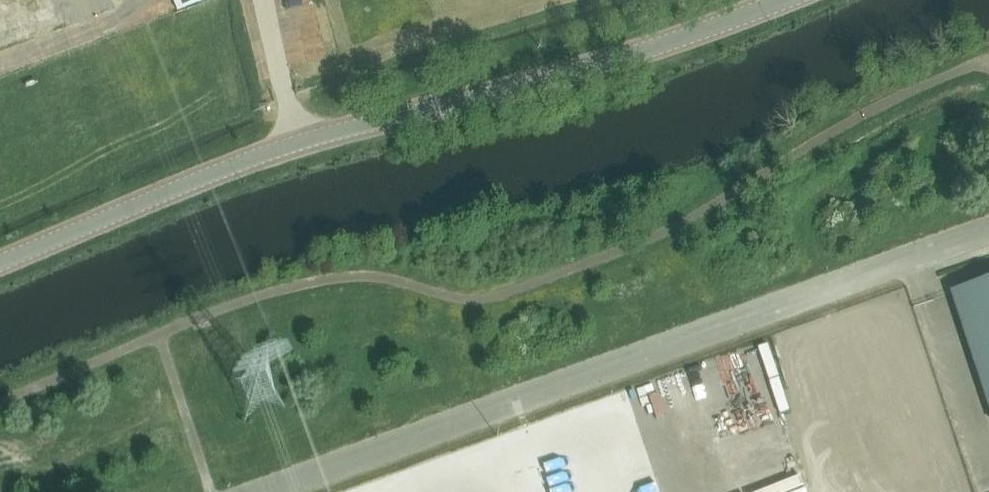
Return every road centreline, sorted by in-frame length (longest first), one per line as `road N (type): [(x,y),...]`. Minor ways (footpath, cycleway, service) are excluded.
road 1 (secondary): [(0,260),(298,143),(639,52),(784,0)]
road 2 (unclassified): [(988,232),(261,491)]

